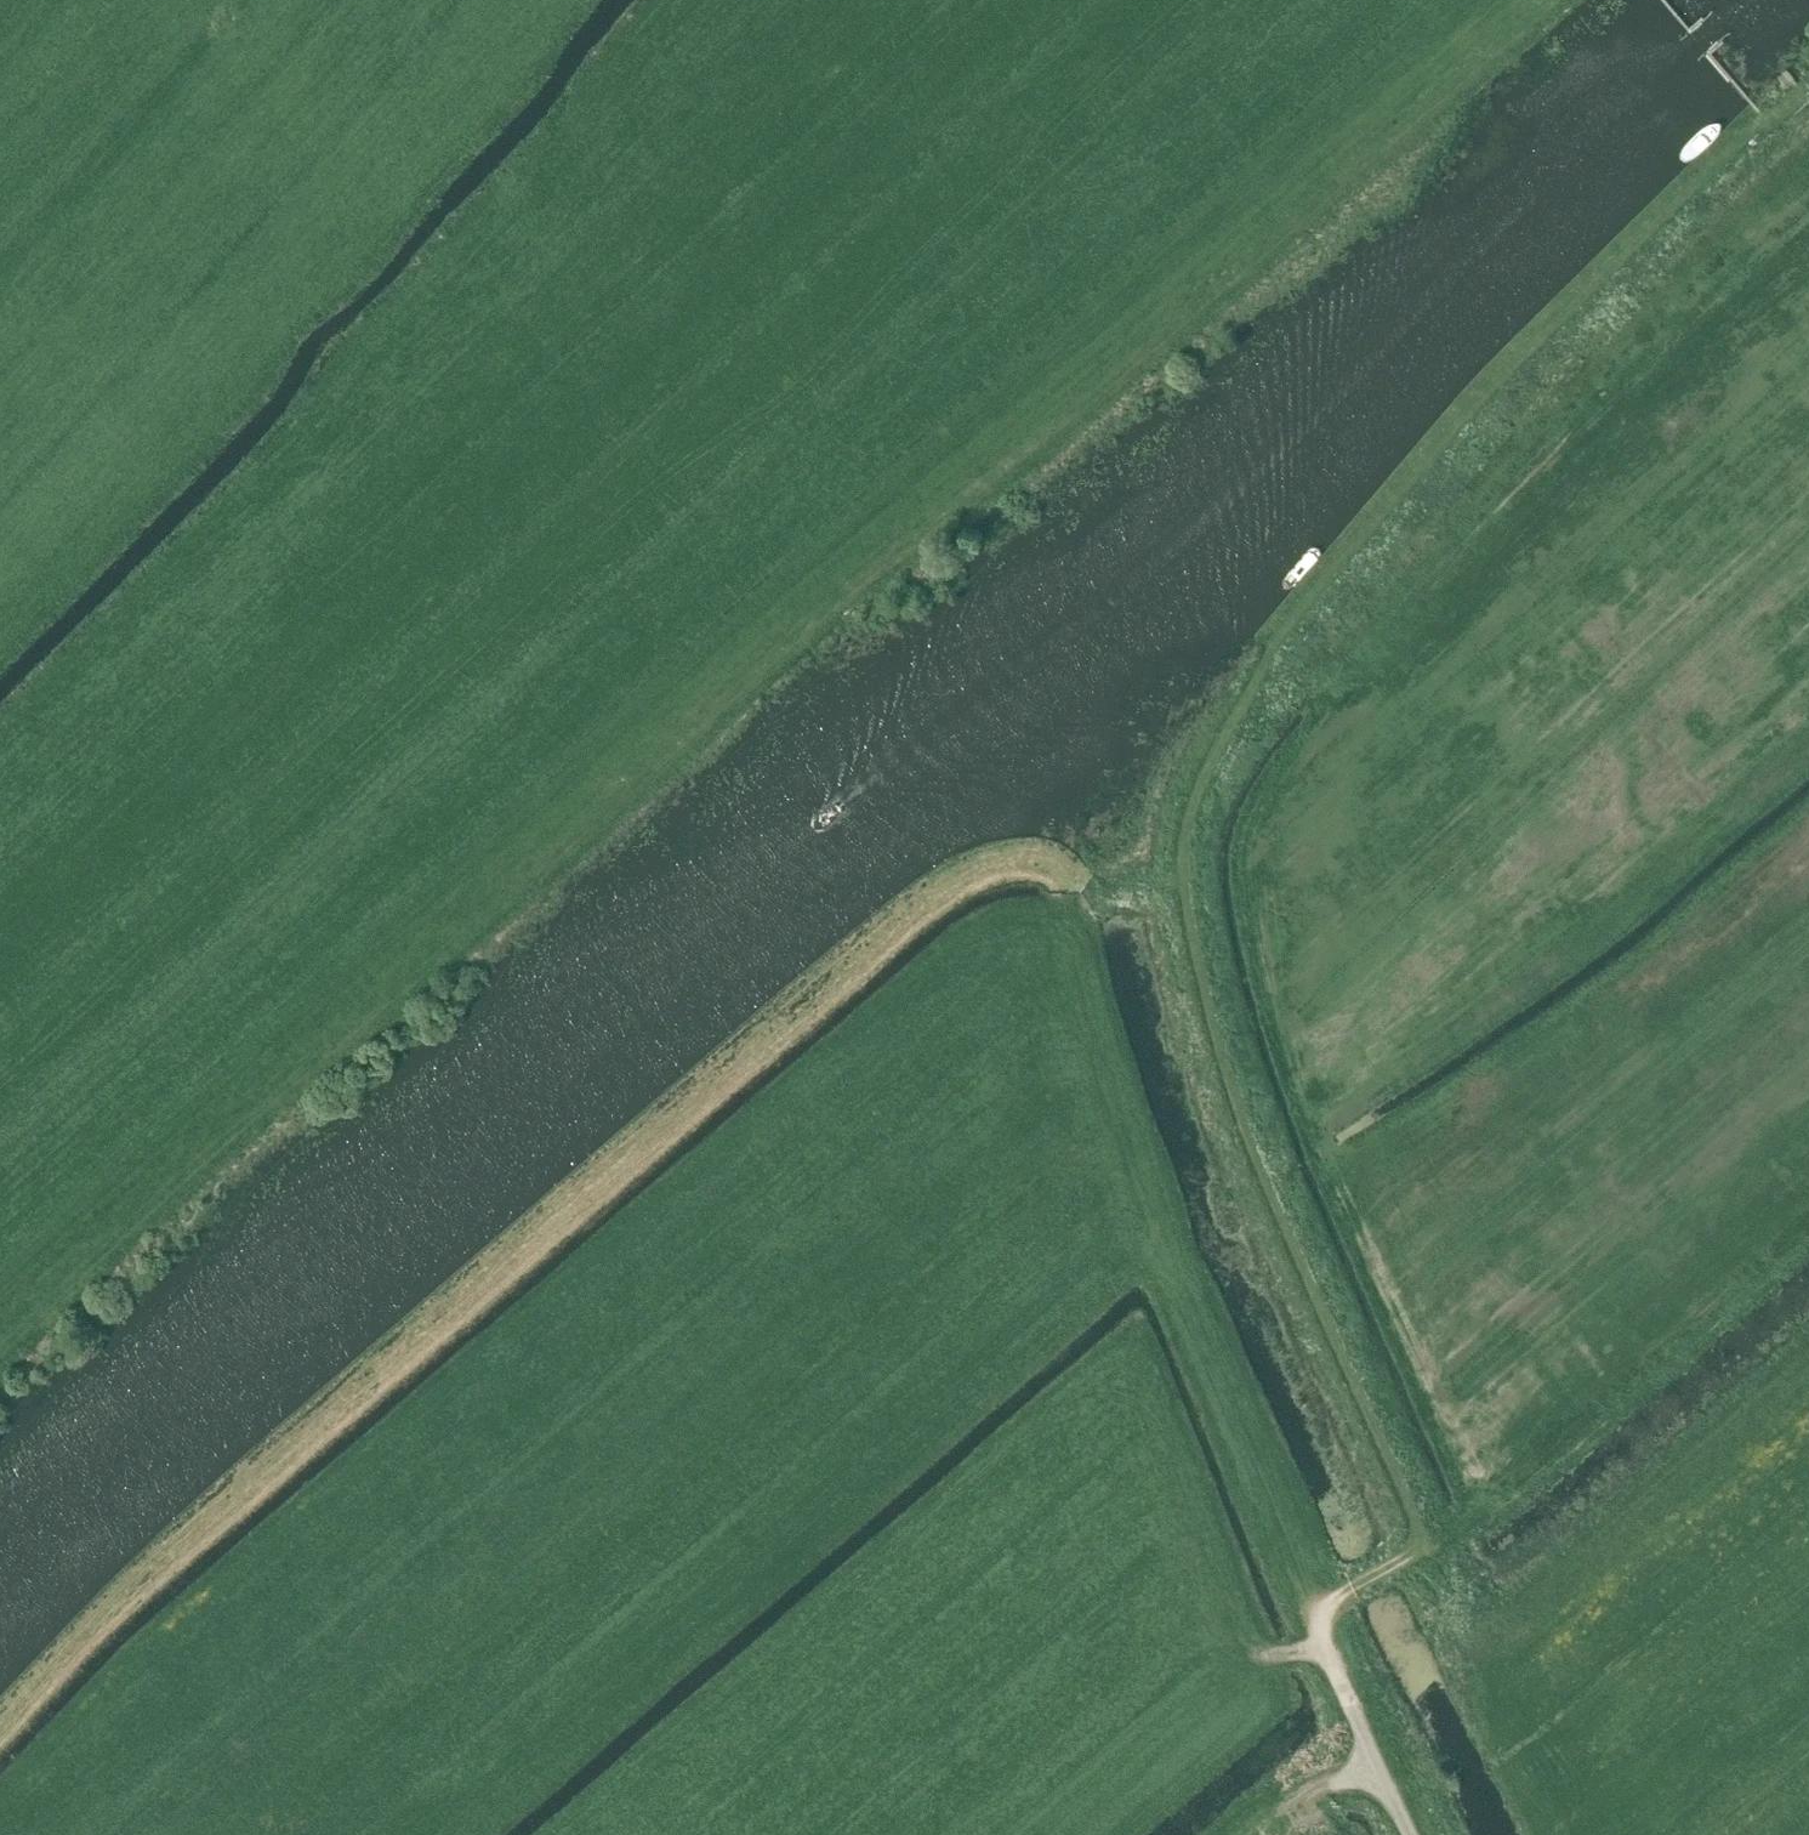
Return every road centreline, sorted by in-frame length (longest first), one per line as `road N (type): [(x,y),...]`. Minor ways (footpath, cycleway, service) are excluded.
road 1 (track): [(1353,1710),(1321,1647),(1320,1624),(1328,1602),(1351,1587)]
road 2 (unclassified): [(1411,1834),(1353,1710)]

